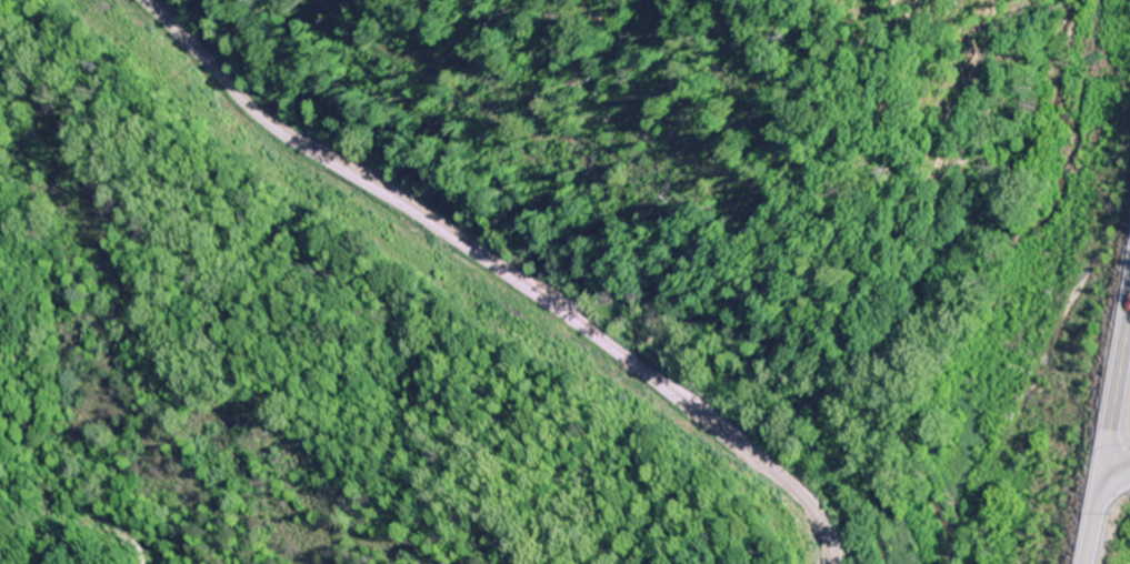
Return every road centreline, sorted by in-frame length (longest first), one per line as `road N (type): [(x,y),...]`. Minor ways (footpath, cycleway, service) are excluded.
road 1 (primary): [(1085,563),(1129,306)]

